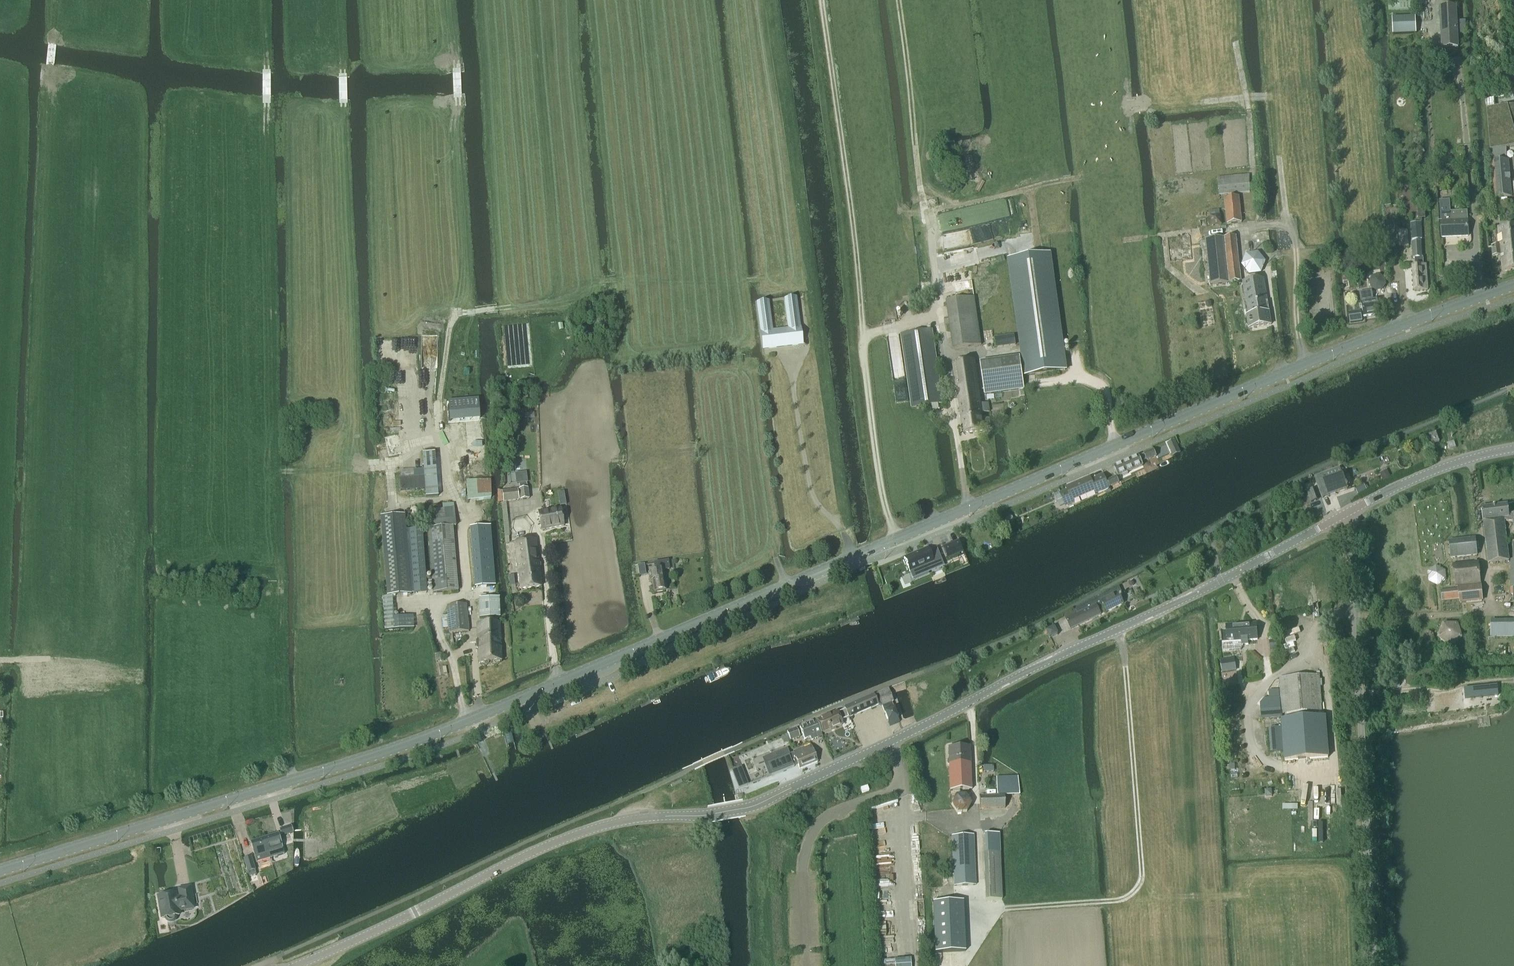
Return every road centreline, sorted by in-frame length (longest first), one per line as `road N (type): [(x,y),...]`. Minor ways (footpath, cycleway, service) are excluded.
road 1 (secondary): [(0,872),(440,732),(1513,285)]
road 2 (tertiary): [(296,965),(584,832),(759,804),(1343,517)]
road 3 (track): [(267,96),(280,725),(293,781)]
road 4 (track): [(822,0),(874,436),(894,539)]
road 5 (tertiary): [(1374,965),(1353,555),(1343,517)]
road 6 (track): [(981,907),(1117,900),(1142,877),(1117,631)]
road 7 (track): [(943,320),(899,0)]
road 8 (track): [(1126,240),(1253,227),(1249,123),(1235,43)]
road 9 (track): [(974,519),(943,320),(864,335)]
road 10 (tertiary): [(1343,517),(1433,472),(1511,450)]
road 11 (track): [(276,471),(381,462),(438,443)]
road 12 (track): [(1033,384),(1079,377),(1105,391),(1113,446)]

